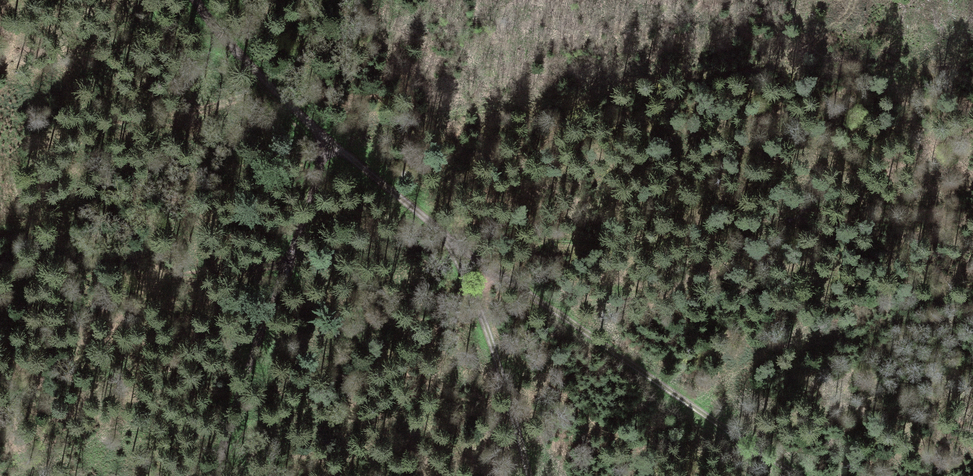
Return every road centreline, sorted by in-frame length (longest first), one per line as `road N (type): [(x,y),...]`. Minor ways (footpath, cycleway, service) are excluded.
road 1 (track): [(447,236),(794,475)]
road 2 (track): [(217,475),(306,225),(322,136)]
road 3 (track): [(447,236),(322,136),(196,0)]
road 4 (track): [(530,475),(447,236)]

